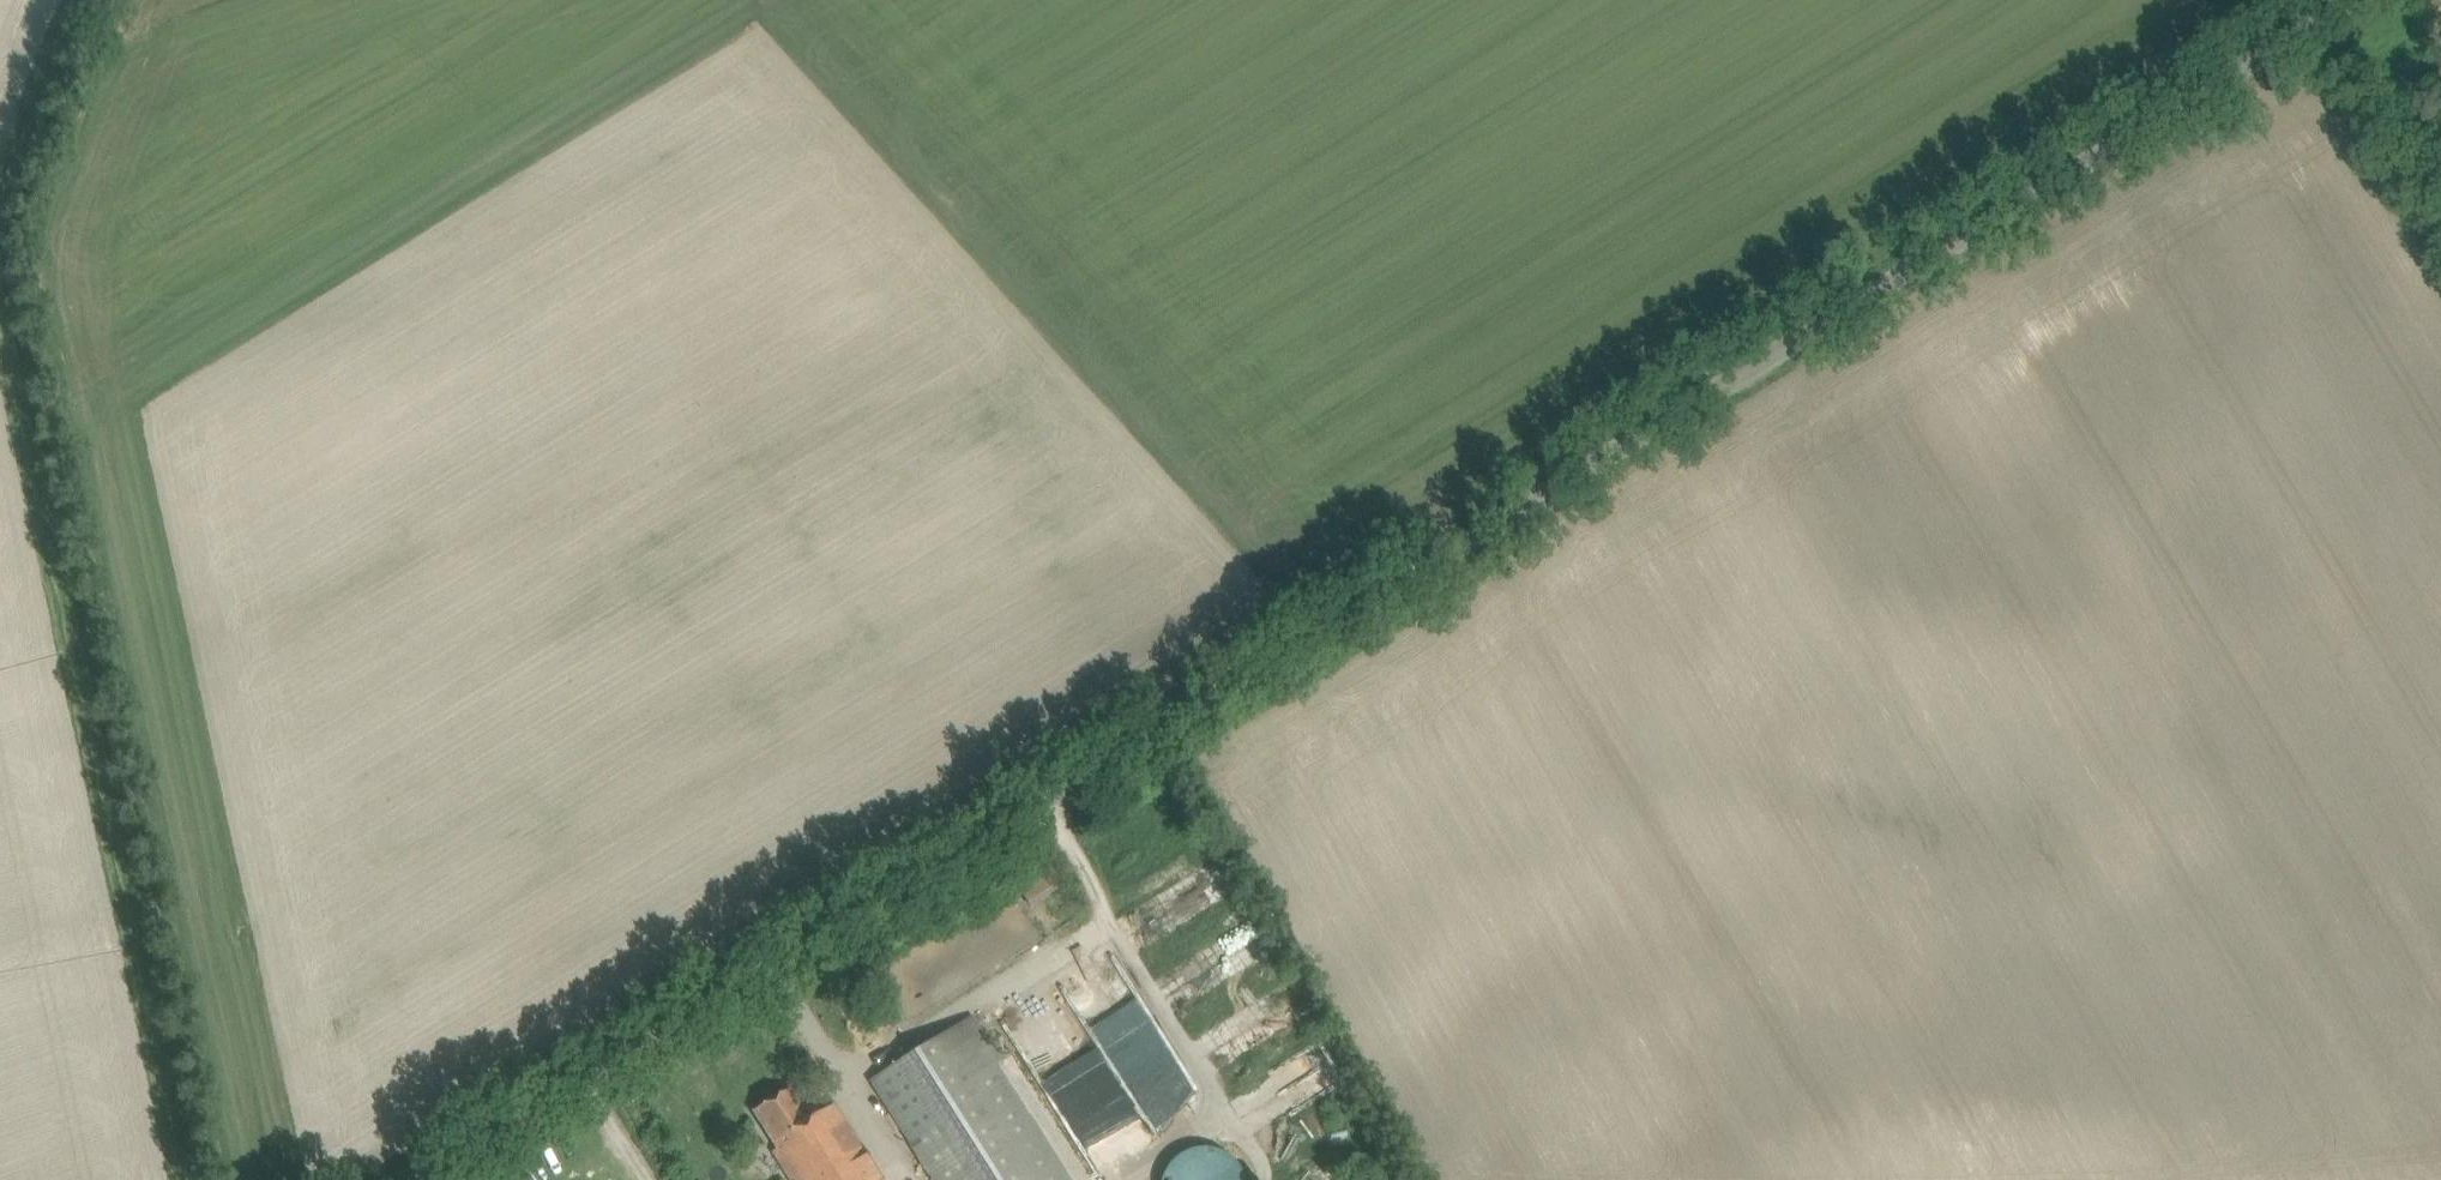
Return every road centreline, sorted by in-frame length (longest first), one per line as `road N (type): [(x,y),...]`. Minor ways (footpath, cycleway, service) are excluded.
road 1 (unclassified): [(420,1179),(1297,633),(2353,0)]

